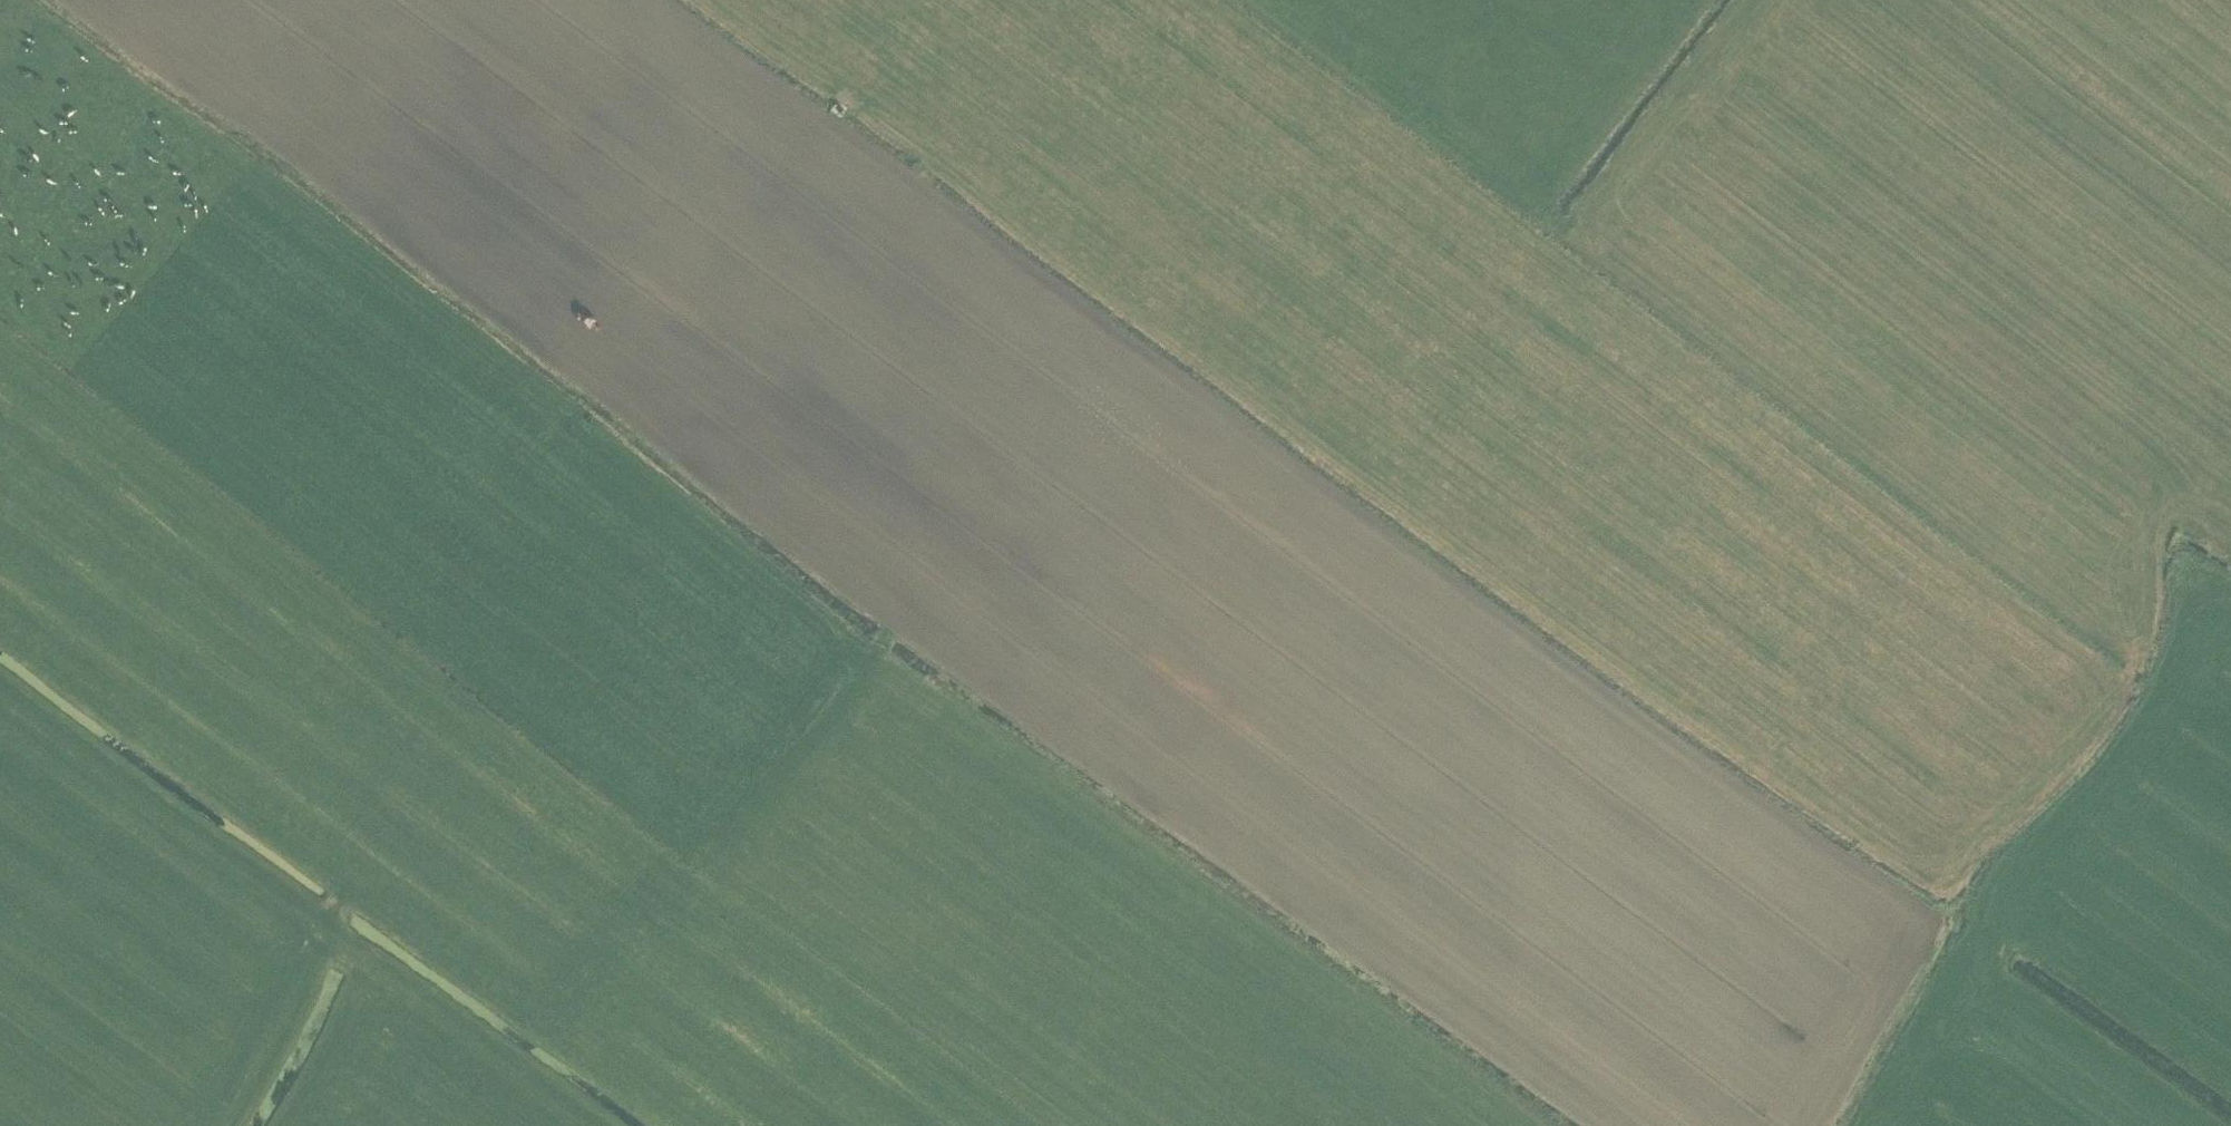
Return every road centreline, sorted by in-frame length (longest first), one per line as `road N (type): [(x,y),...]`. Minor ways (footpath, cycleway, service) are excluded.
road 1 (track): [(345,900),(226,1125)]

